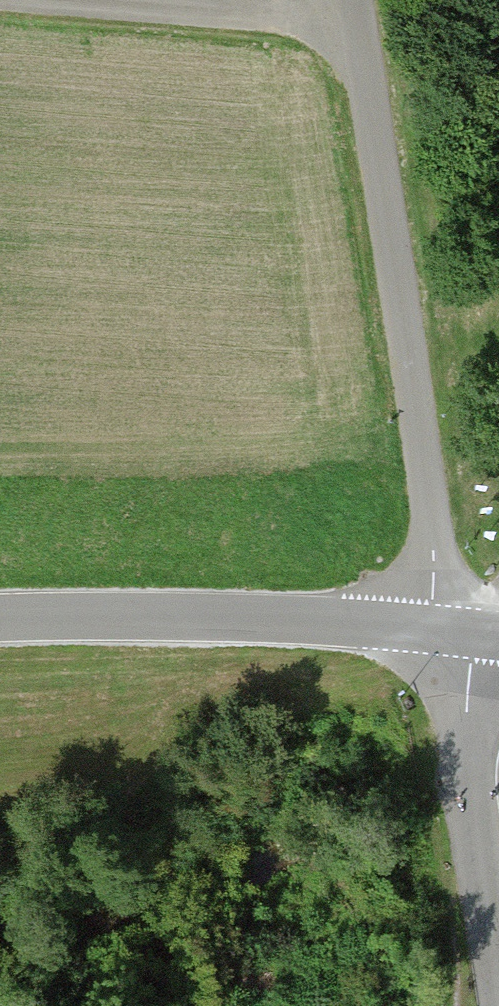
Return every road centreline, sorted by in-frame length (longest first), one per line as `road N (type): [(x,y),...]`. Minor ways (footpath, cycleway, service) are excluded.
road 1 (unclassified): [(449,632),(357,23)]
road 2 (tertiary): [(449,632),(153,617),(0,622)]
road 3 (residential): [(498,978),(449,632)]
road 4 (residential): [(357,23),(91,0)]

